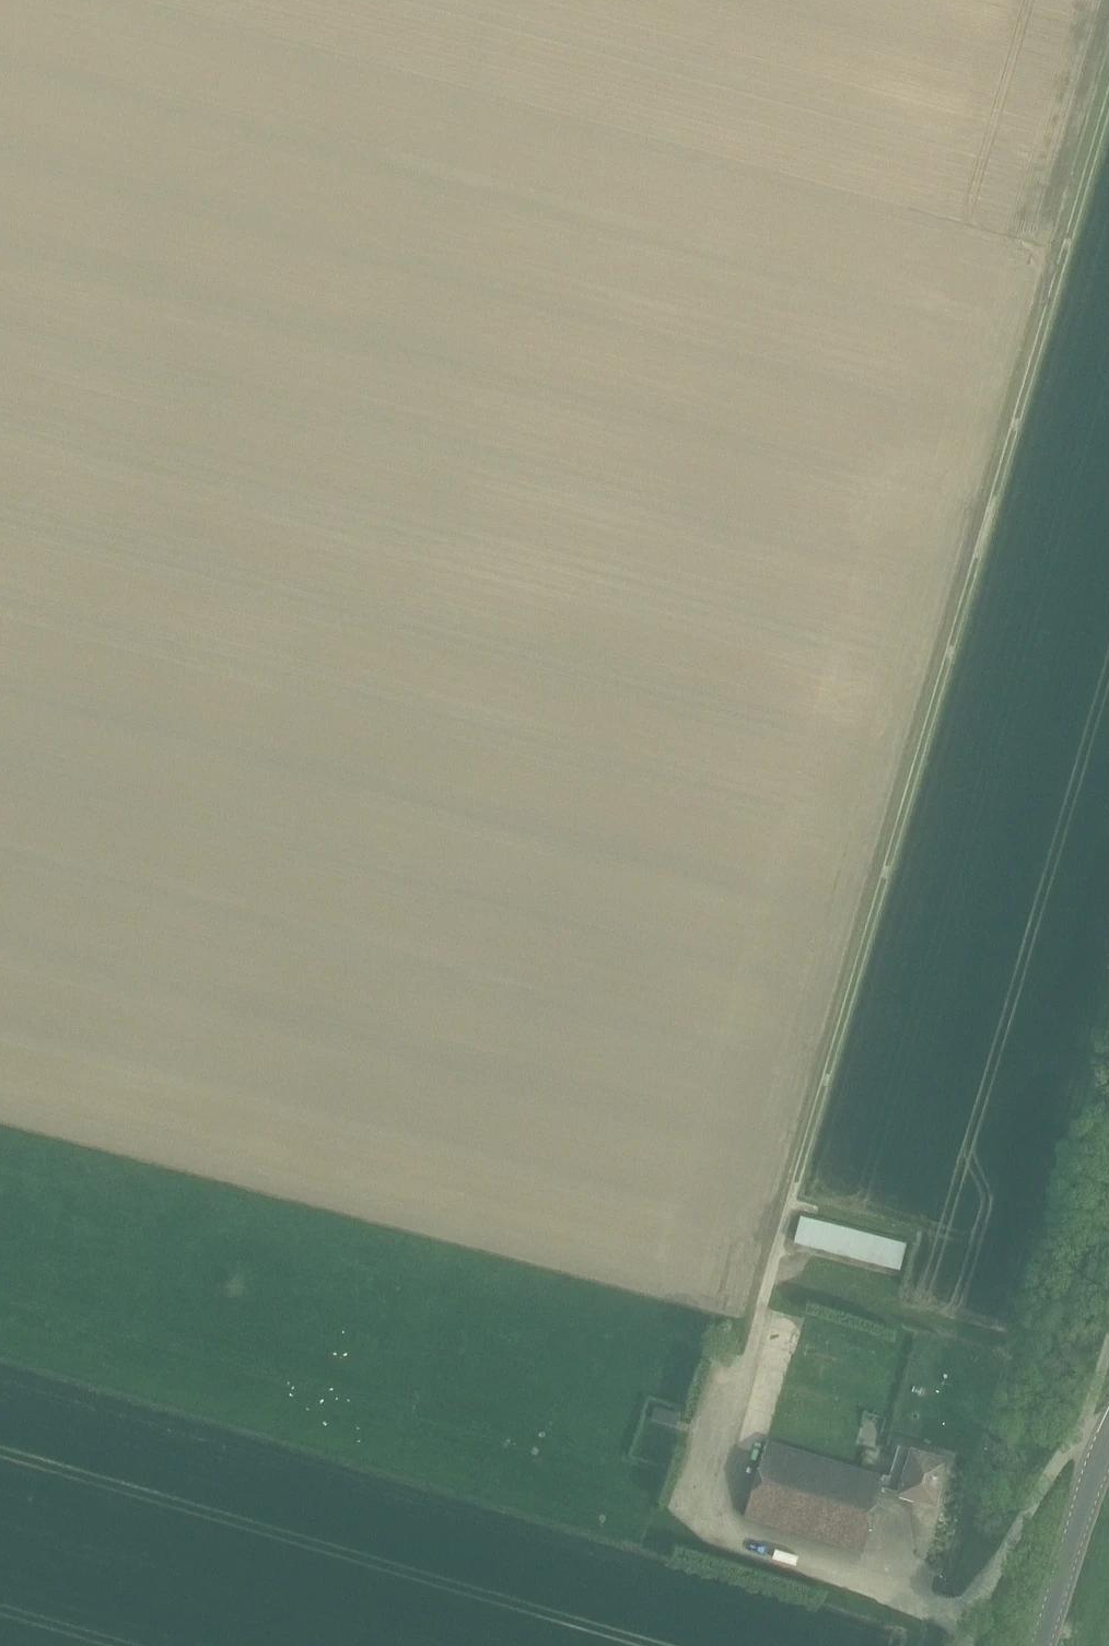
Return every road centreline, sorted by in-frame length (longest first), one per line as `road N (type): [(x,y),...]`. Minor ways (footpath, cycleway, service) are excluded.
road 1 (track): [(763,1305),(1108,101)]
road 2 (secondary): [(1041,1645),(1098,1462)]

